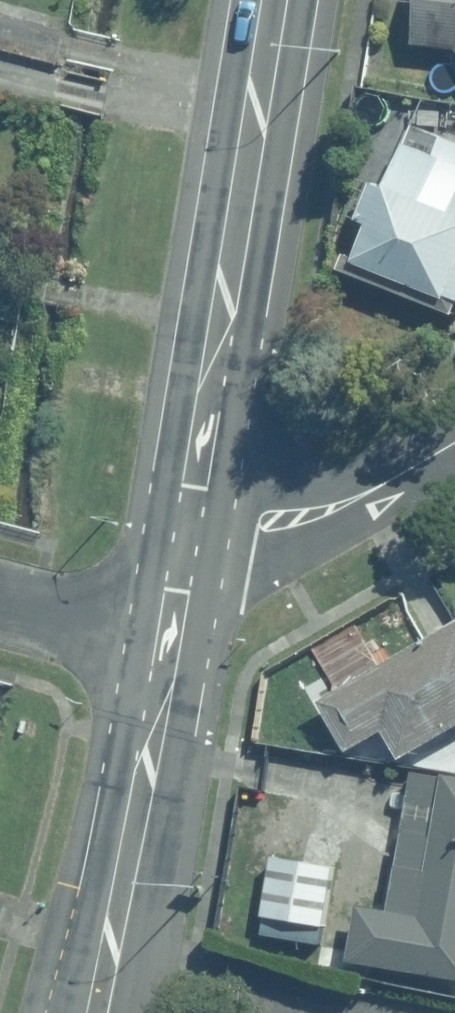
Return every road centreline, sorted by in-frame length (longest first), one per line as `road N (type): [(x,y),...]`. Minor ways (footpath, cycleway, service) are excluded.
road 1 (secondary): [(266,0),(182,490),(185,549)]
road 2 (secondary): [(181,653),(104,1012)]
road 3 (residential): [(454,446),(305,519),(185,549)]
road 4 (residential): [(0,609),(181,653)]

